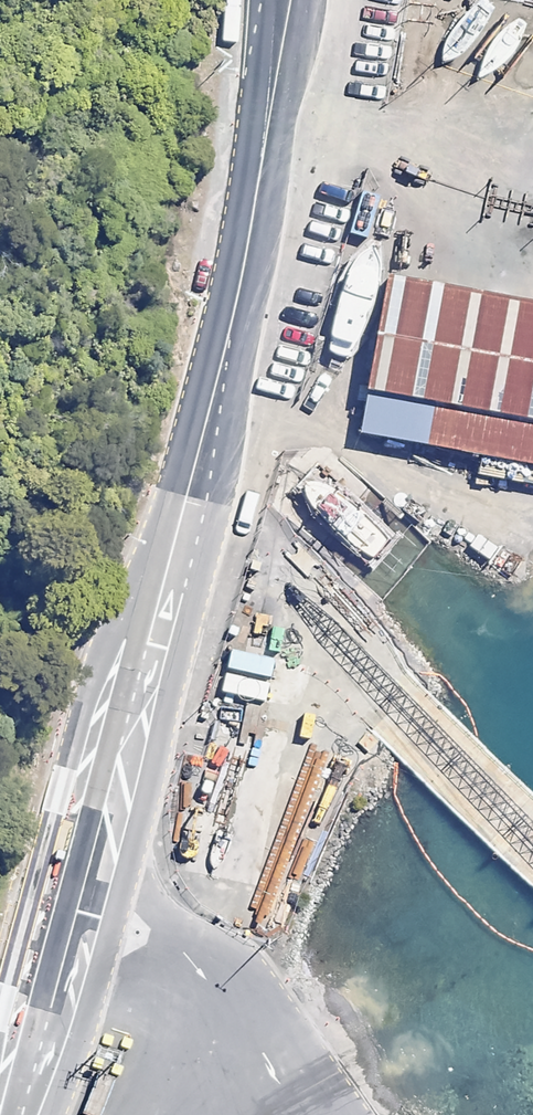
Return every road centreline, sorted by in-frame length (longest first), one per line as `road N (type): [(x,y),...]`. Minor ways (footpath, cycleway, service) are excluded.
road 1 (unclassified): [(206,417),(176,661),(70,1055),(39,1114)]
road 2 (unclassified): [(0,986),(93,657),(206,417)]
road 3 (unclassified): [(206,417),(262,89),(266,0)]

